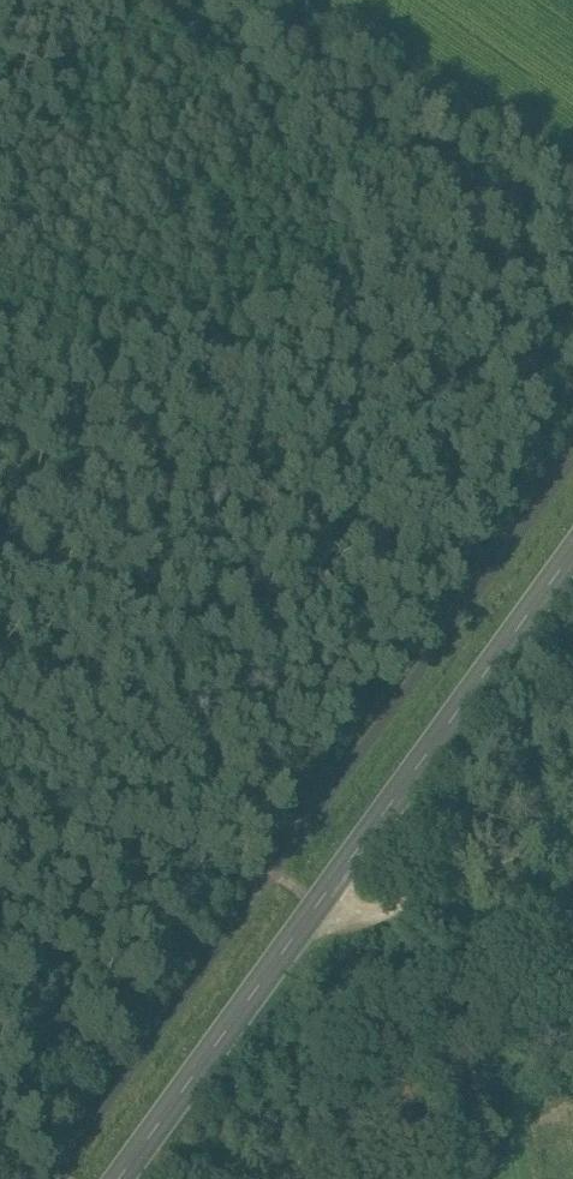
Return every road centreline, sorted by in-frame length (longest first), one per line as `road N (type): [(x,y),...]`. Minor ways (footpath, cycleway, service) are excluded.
road 1 (secondary): [(113,1178),(572,549)]
road 2 (track): [(67,1178),(53,1169),(0,1032)]

